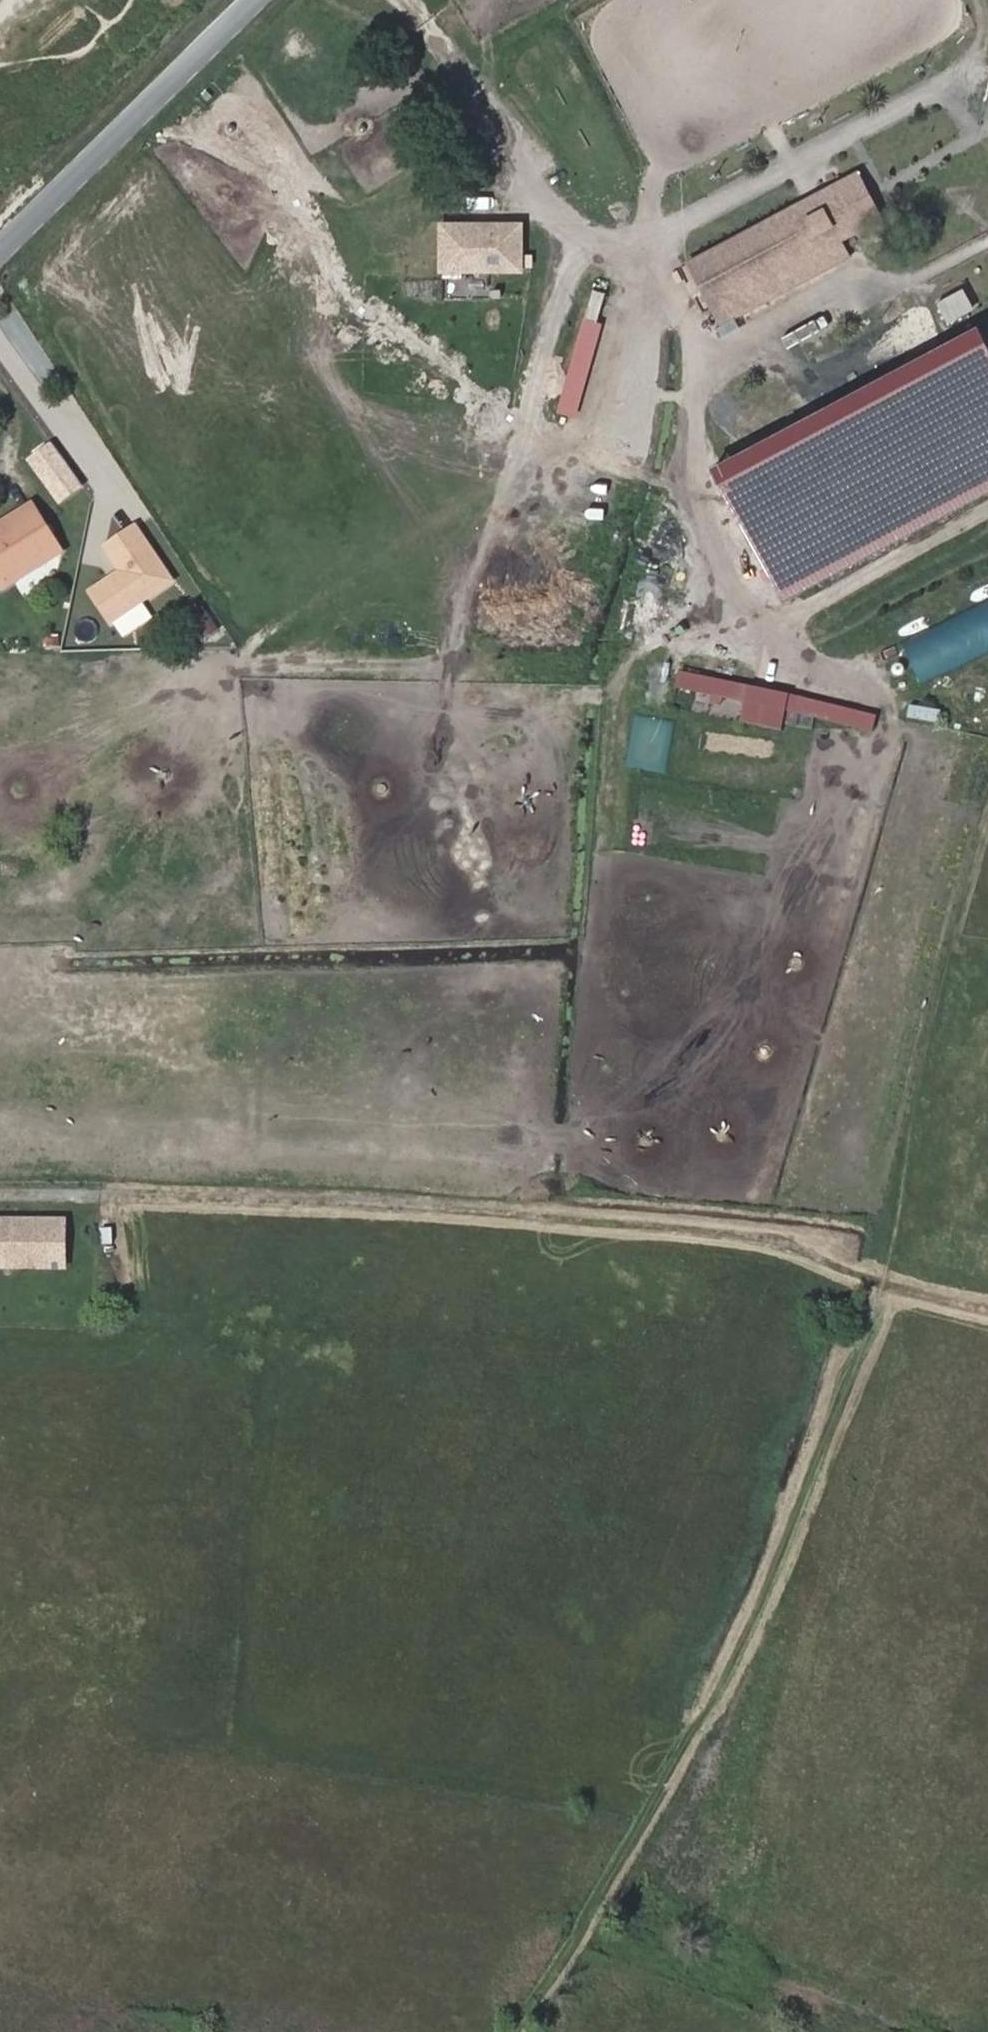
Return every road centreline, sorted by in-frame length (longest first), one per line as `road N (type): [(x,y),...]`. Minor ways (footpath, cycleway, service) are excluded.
road 1 (track): [(862,1284),(814,1468),(756,1613),(597,1932),(526,2031)]
road 2 (unclassified): [(0,245),(254,0)]

